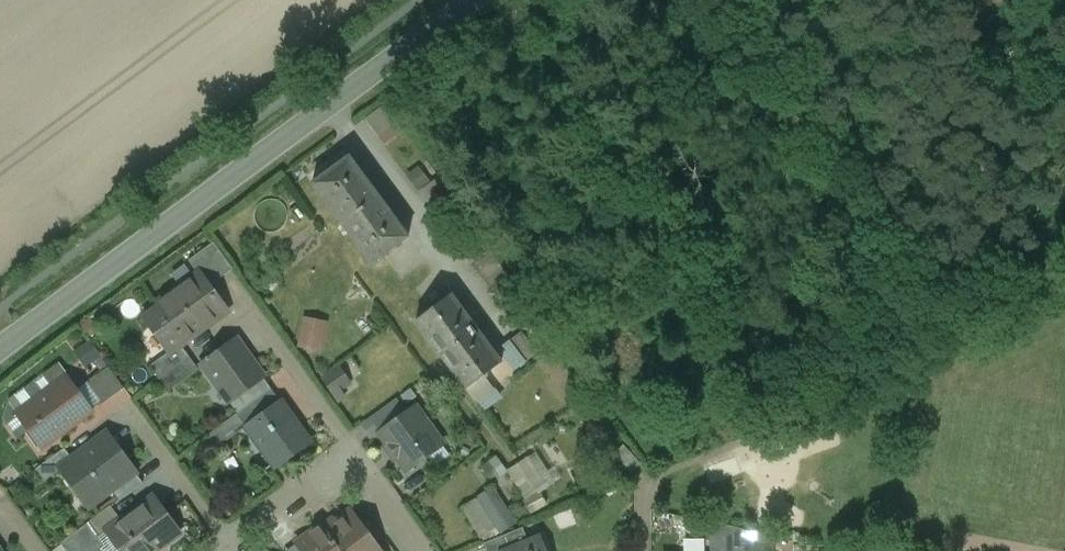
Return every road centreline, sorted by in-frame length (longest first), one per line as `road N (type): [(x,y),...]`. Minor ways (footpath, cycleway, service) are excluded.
road 1 (tertiary): [(467,0),(0,338)]
road 2 (residential): [(355,463),(254,312)]
road 3 (residential): [(227,542),(126,406)]
road 4 (residential): [(355,463),(227,542)]

